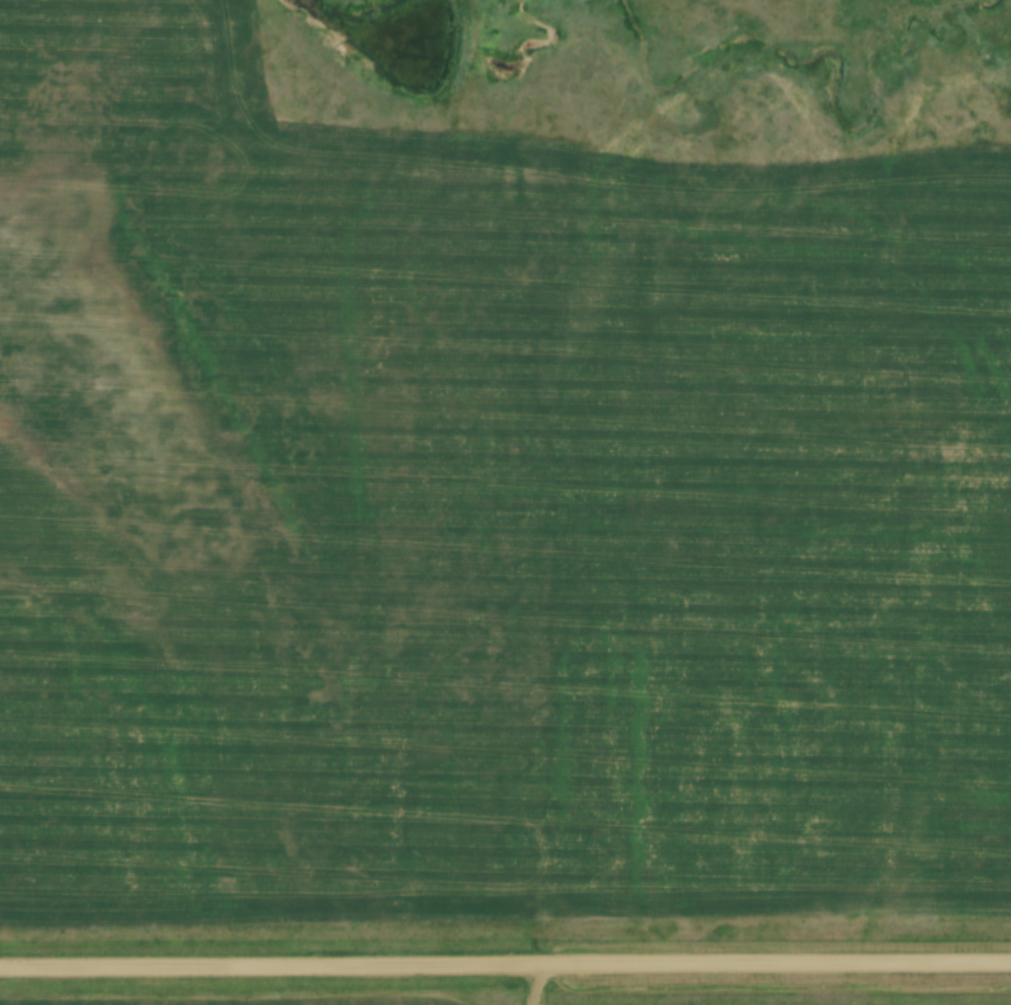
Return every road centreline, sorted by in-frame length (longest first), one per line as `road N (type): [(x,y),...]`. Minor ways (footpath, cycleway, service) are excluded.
road 1 (residential): [(0,970),(1010,965)]

